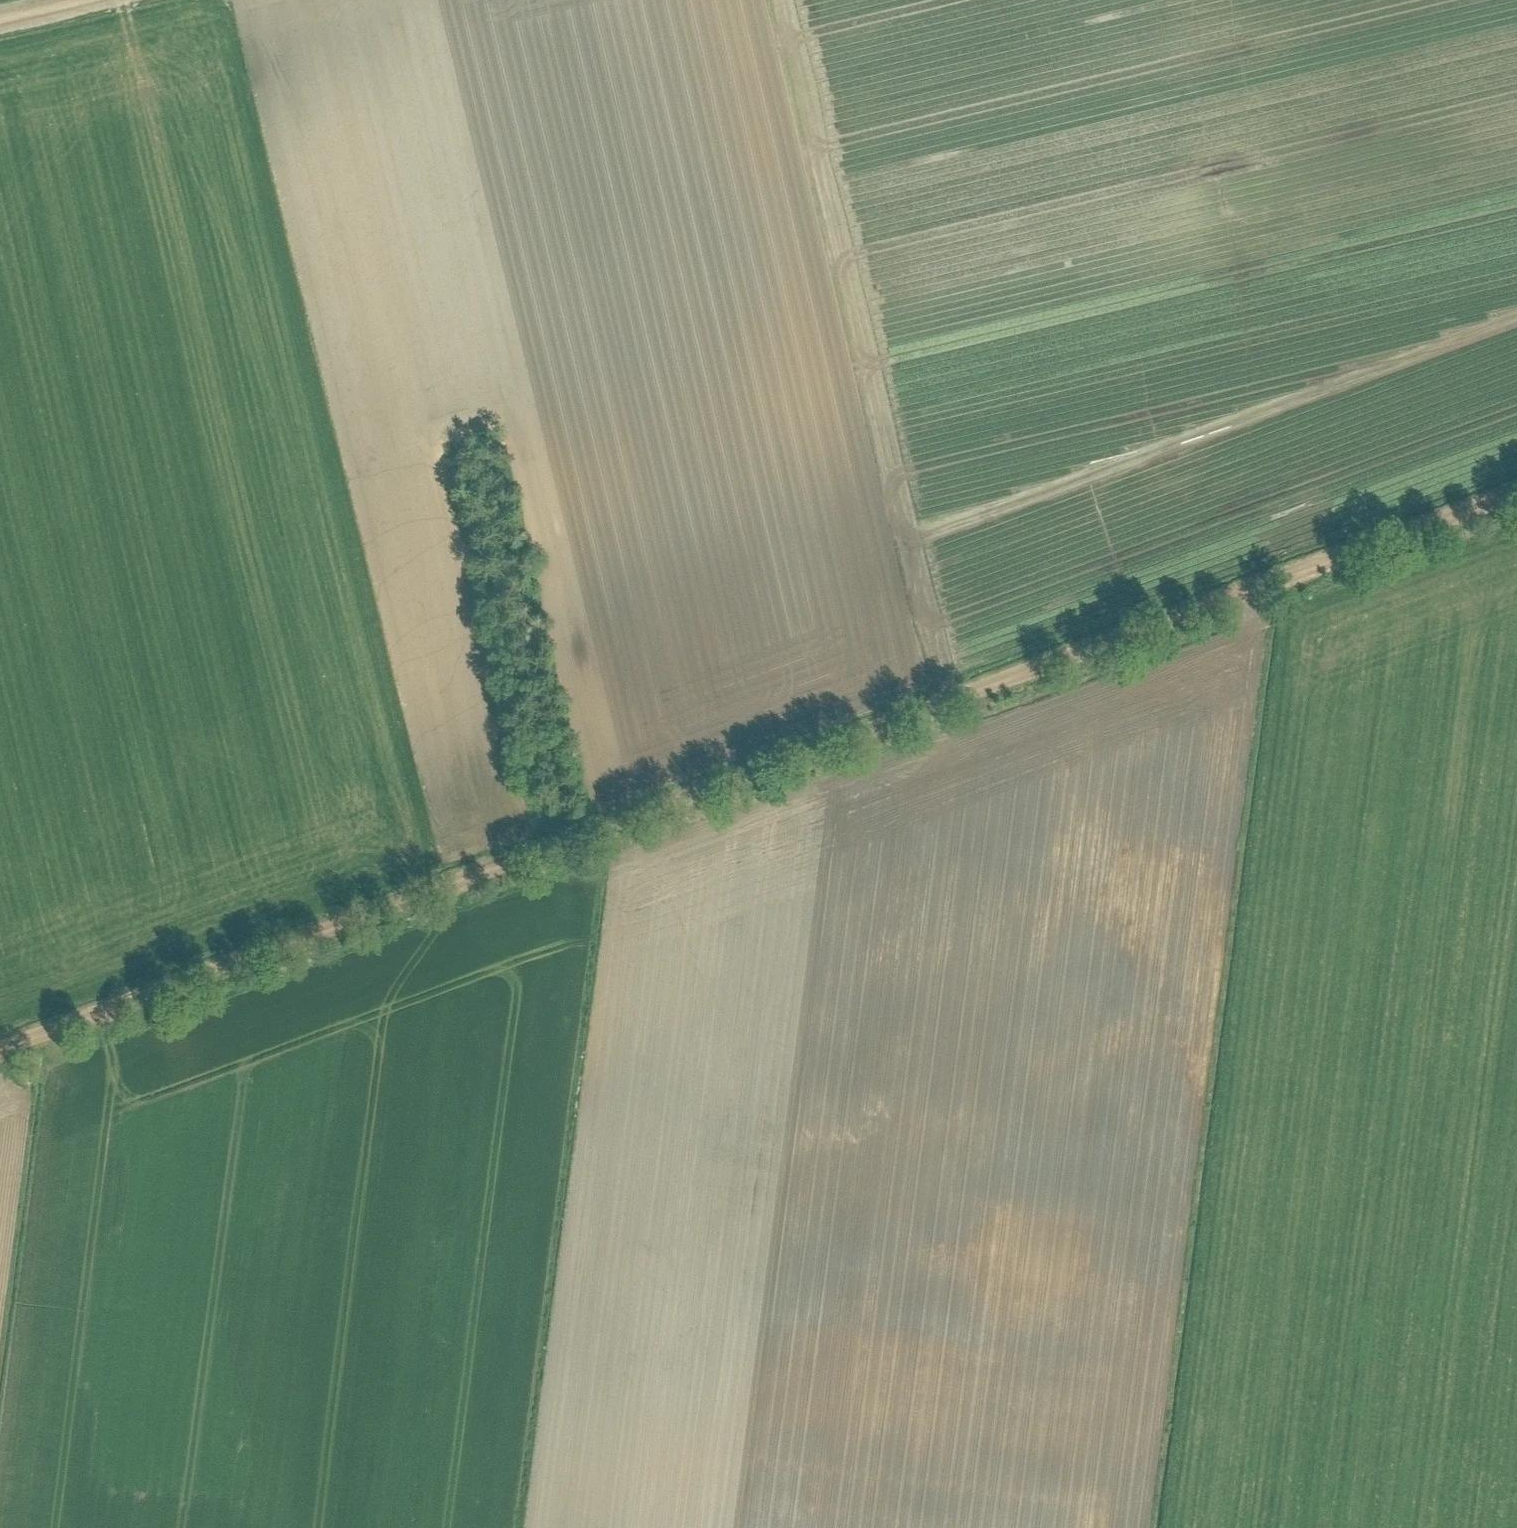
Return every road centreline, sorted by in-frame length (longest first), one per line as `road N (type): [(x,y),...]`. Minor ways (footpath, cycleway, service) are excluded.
road 1 (track): [(0,1053),(1516,497)]

